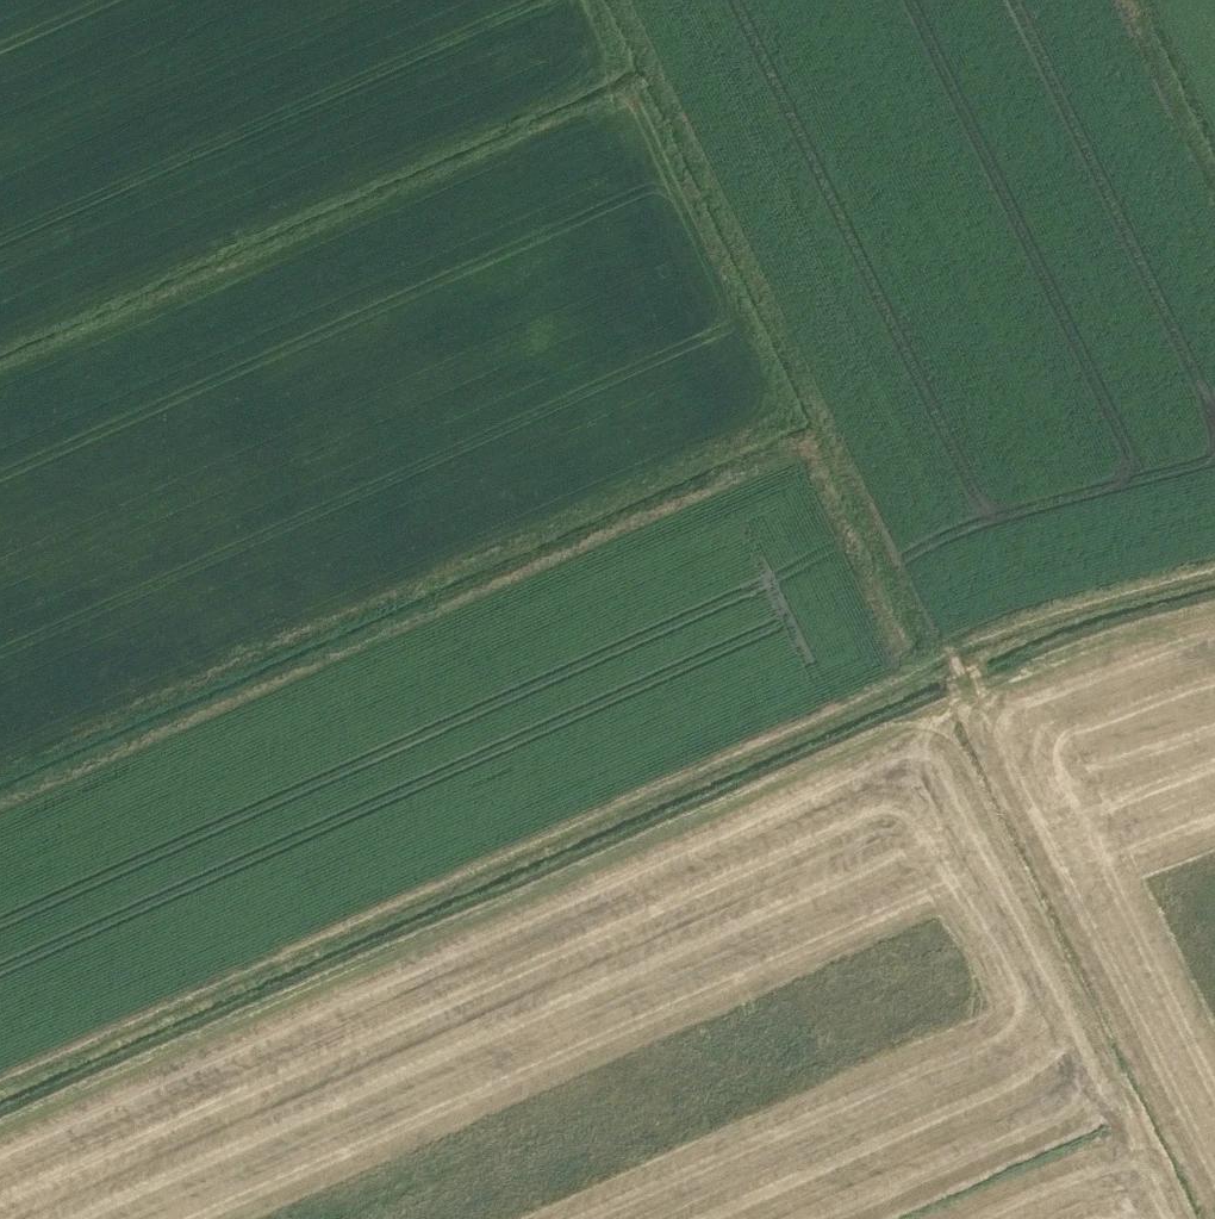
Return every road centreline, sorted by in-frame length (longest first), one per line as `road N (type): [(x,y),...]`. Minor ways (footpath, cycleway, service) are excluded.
road 1 (track): [(1214,733),(1200,722),(1048,676),(978,689),(0,1126)]
road 2 (track): [(978,689),(1055,653),(1214,606)]

